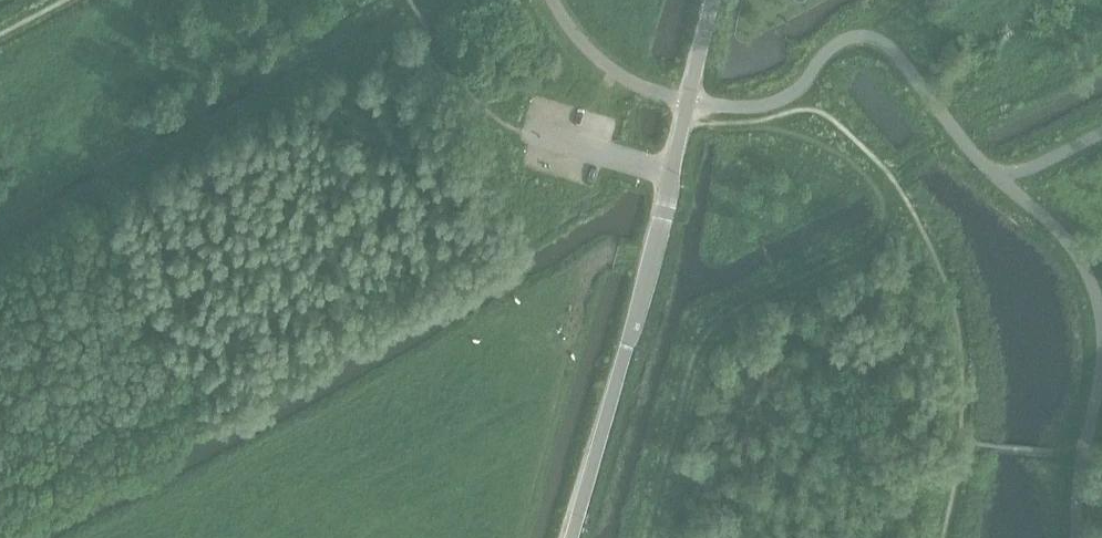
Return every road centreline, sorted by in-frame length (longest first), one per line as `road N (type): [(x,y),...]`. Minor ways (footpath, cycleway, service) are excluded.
road 1 (unclassified): [(573,537),(713,0)]

